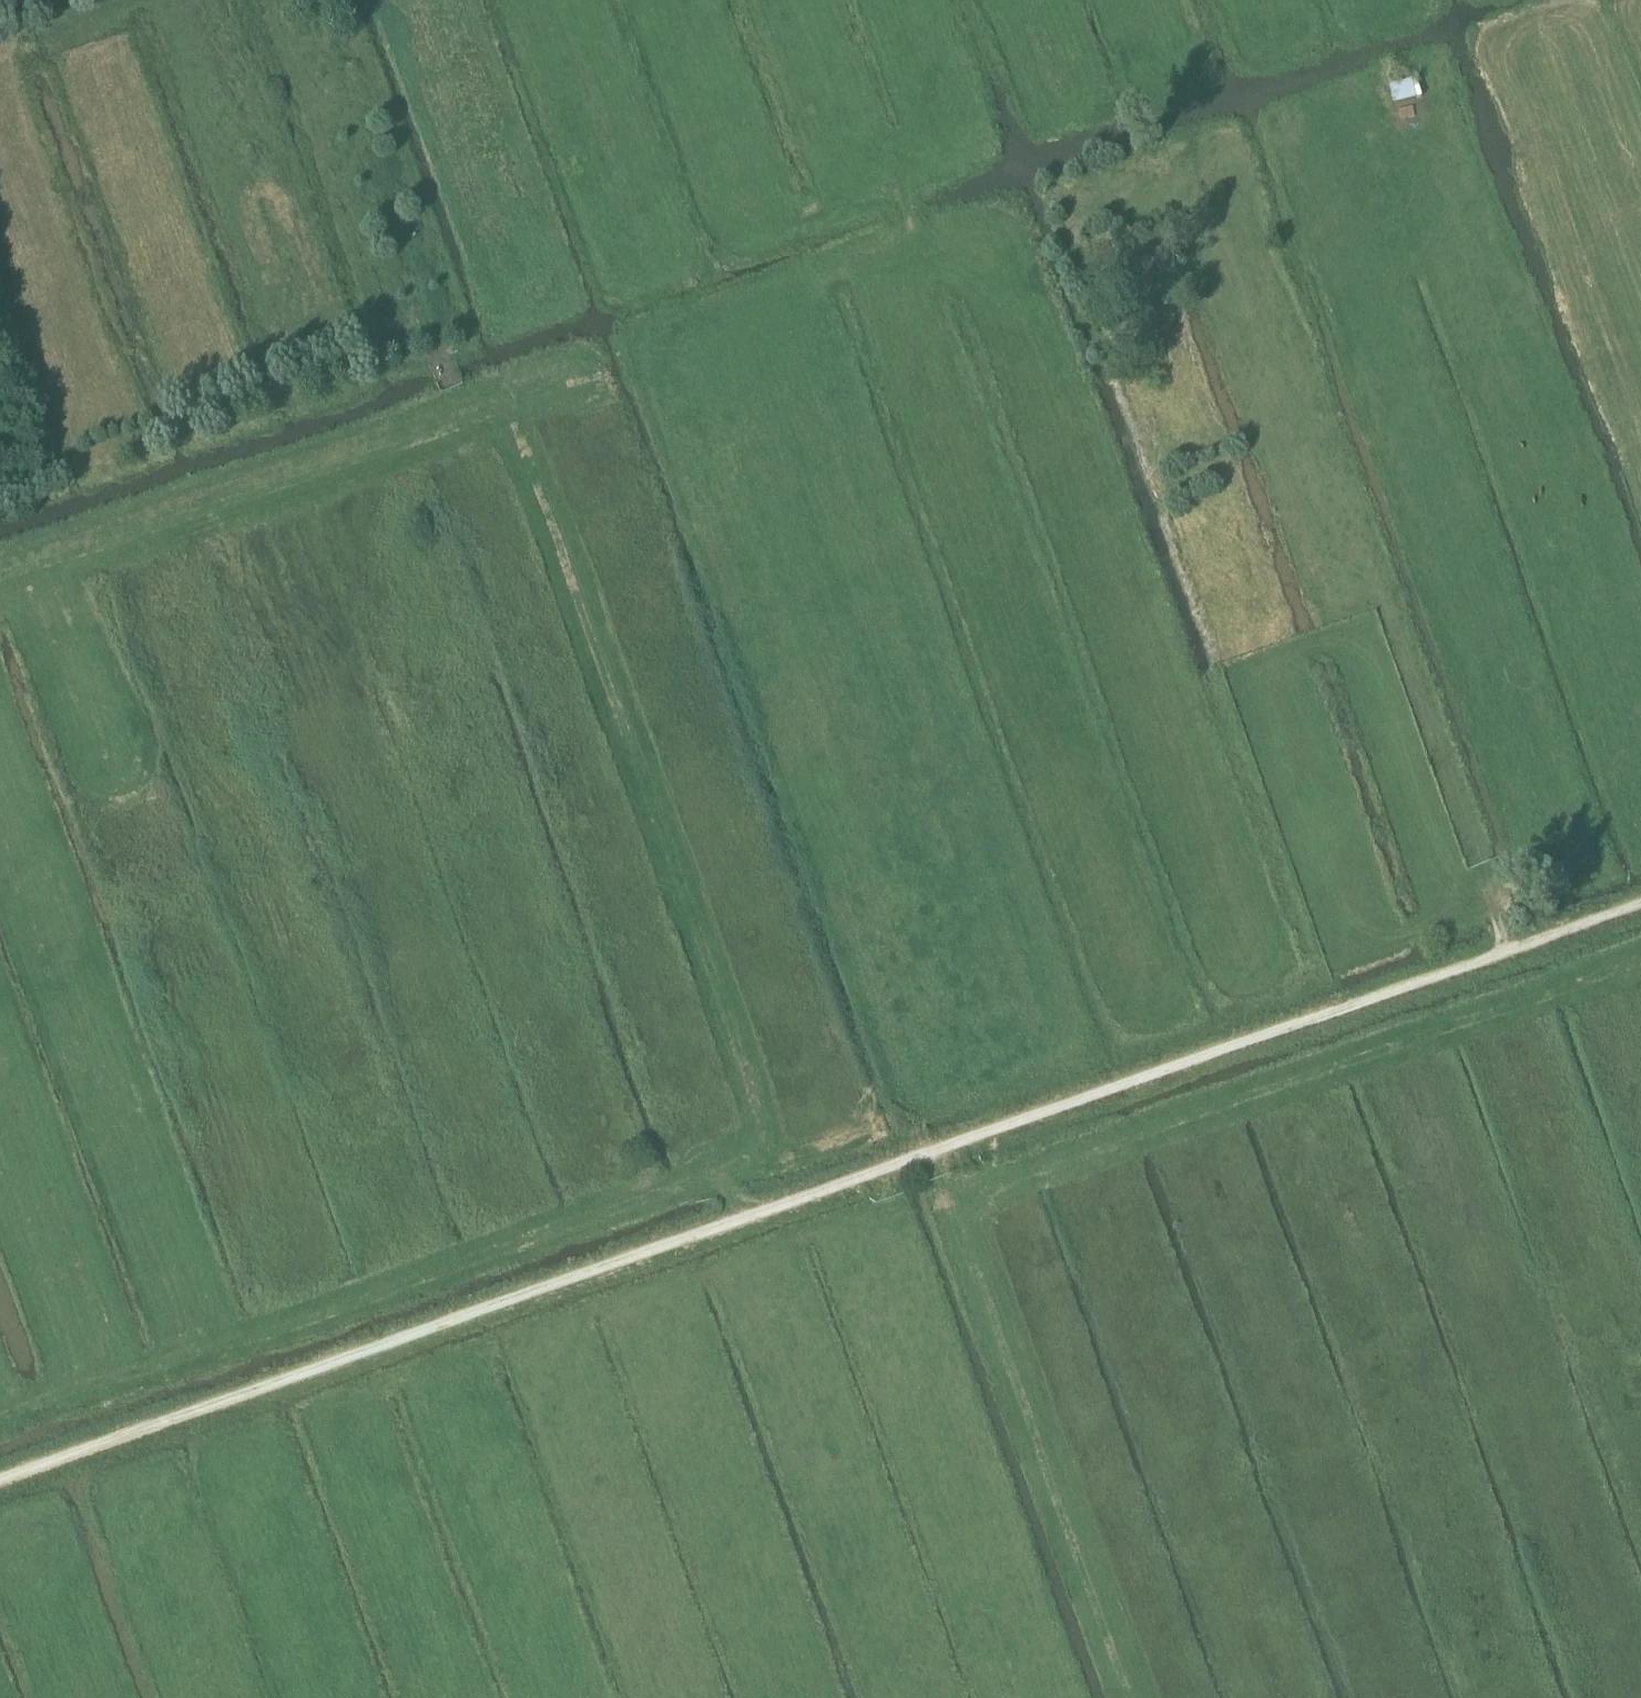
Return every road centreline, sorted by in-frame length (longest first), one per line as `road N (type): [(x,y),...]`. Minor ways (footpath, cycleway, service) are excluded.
road 1 (track): [(0,1478),(1640,902)]
road 2 (track): [(322,0),(469,410),(490,406),(550,554),(729,1054)]
road 3 (track): [(1128,1697),(958,1215)]
road 4 (track): [(469,410),(99,535)]
road 5 (track): [(741,1218),(725,1170),(745,1118),(729,1054)]
road 6 (track): [(905,1081),(958,1215)]

